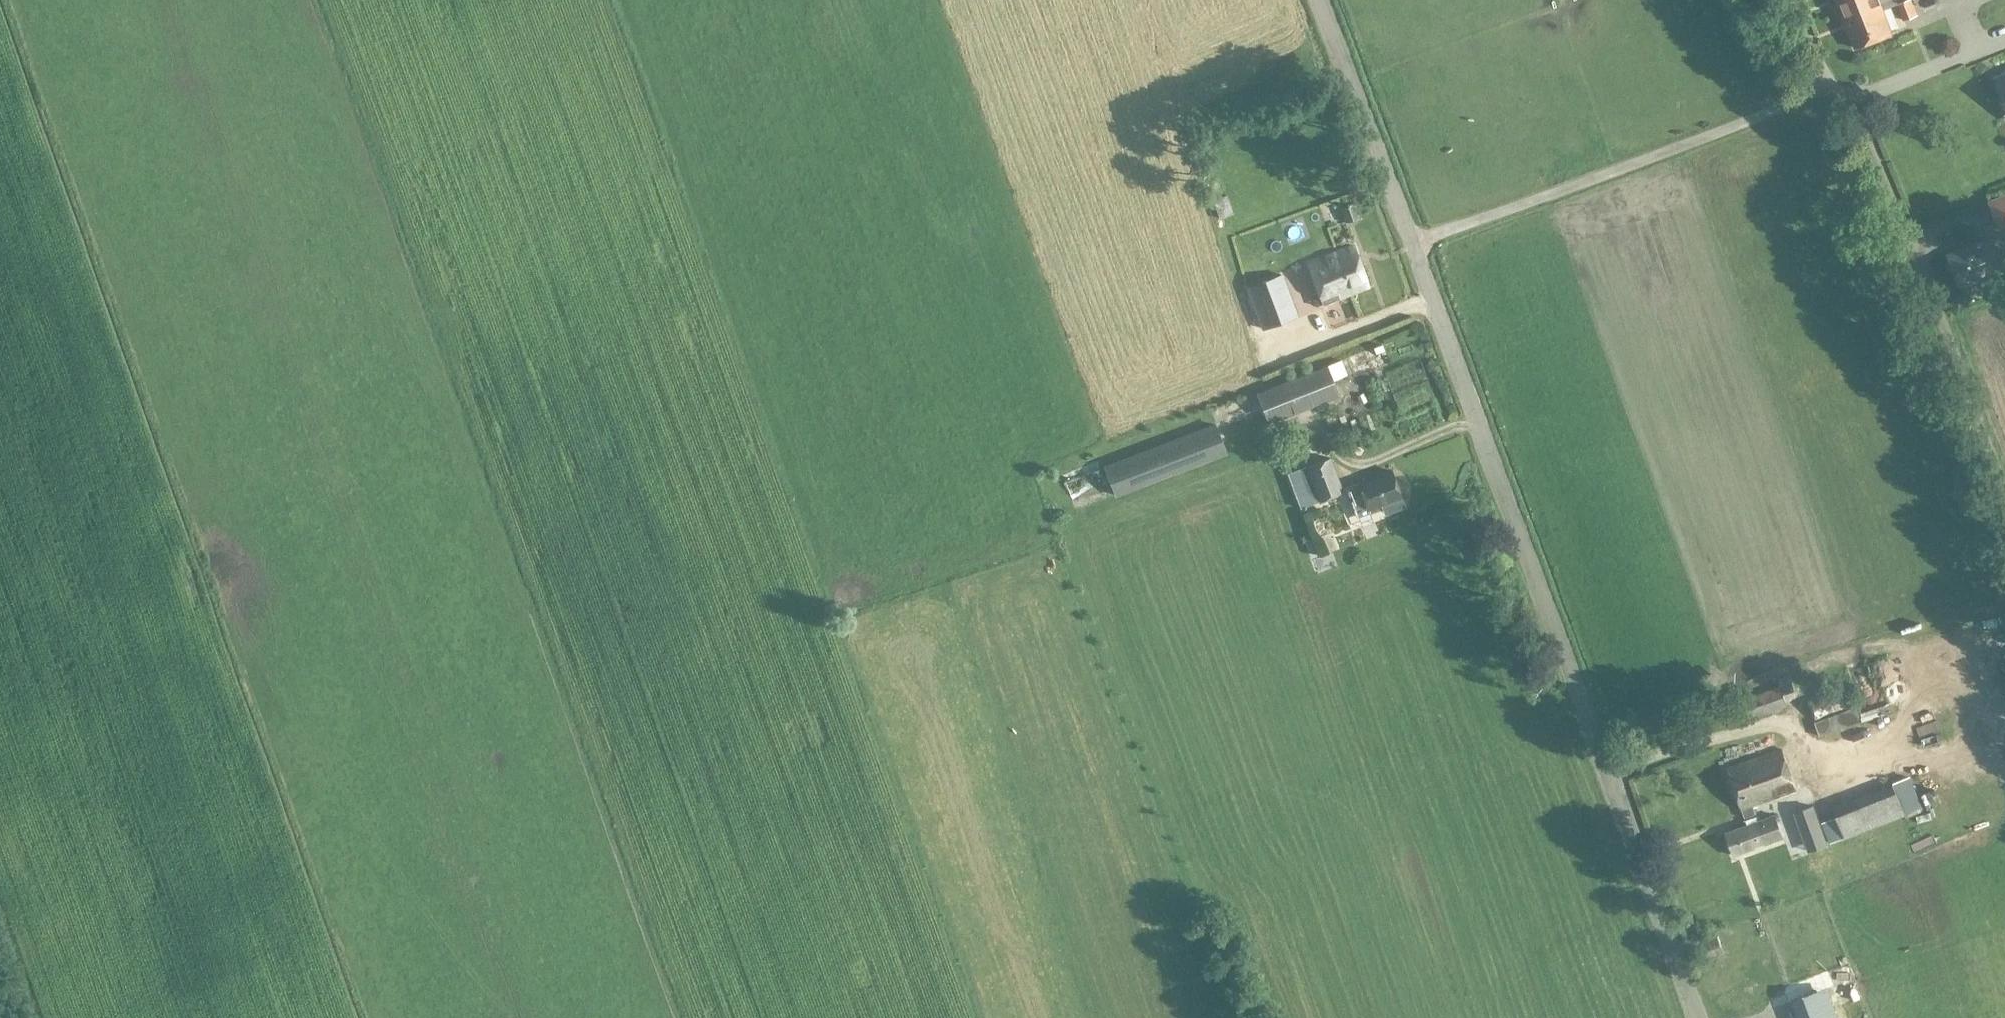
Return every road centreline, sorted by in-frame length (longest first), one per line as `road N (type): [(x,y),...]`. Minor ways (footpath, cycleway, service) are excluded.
road 1 (residential): [(1699,1017),(1322,0)]

